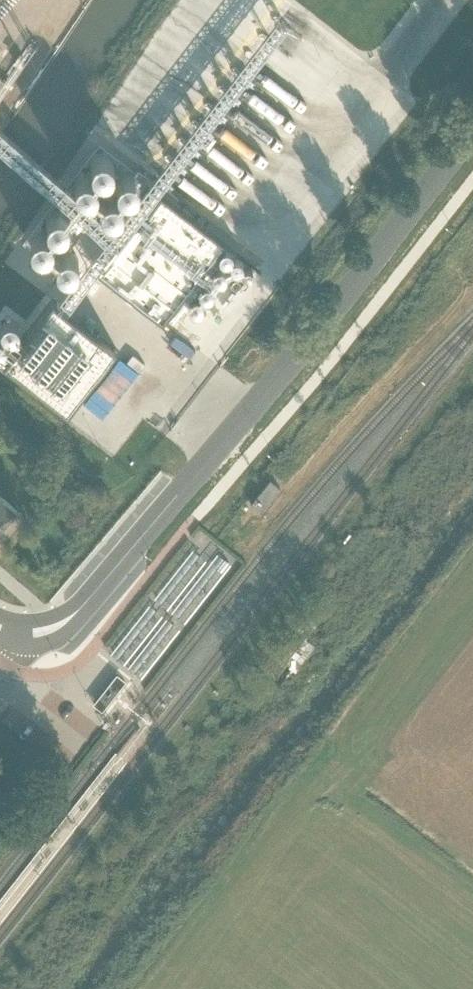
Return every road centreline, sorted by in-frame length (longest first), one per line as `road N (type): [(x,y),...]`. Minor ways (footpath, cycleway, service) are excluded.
road 1 (tertiary): [(20,633),(45,632),(77,612),(472,128)]

